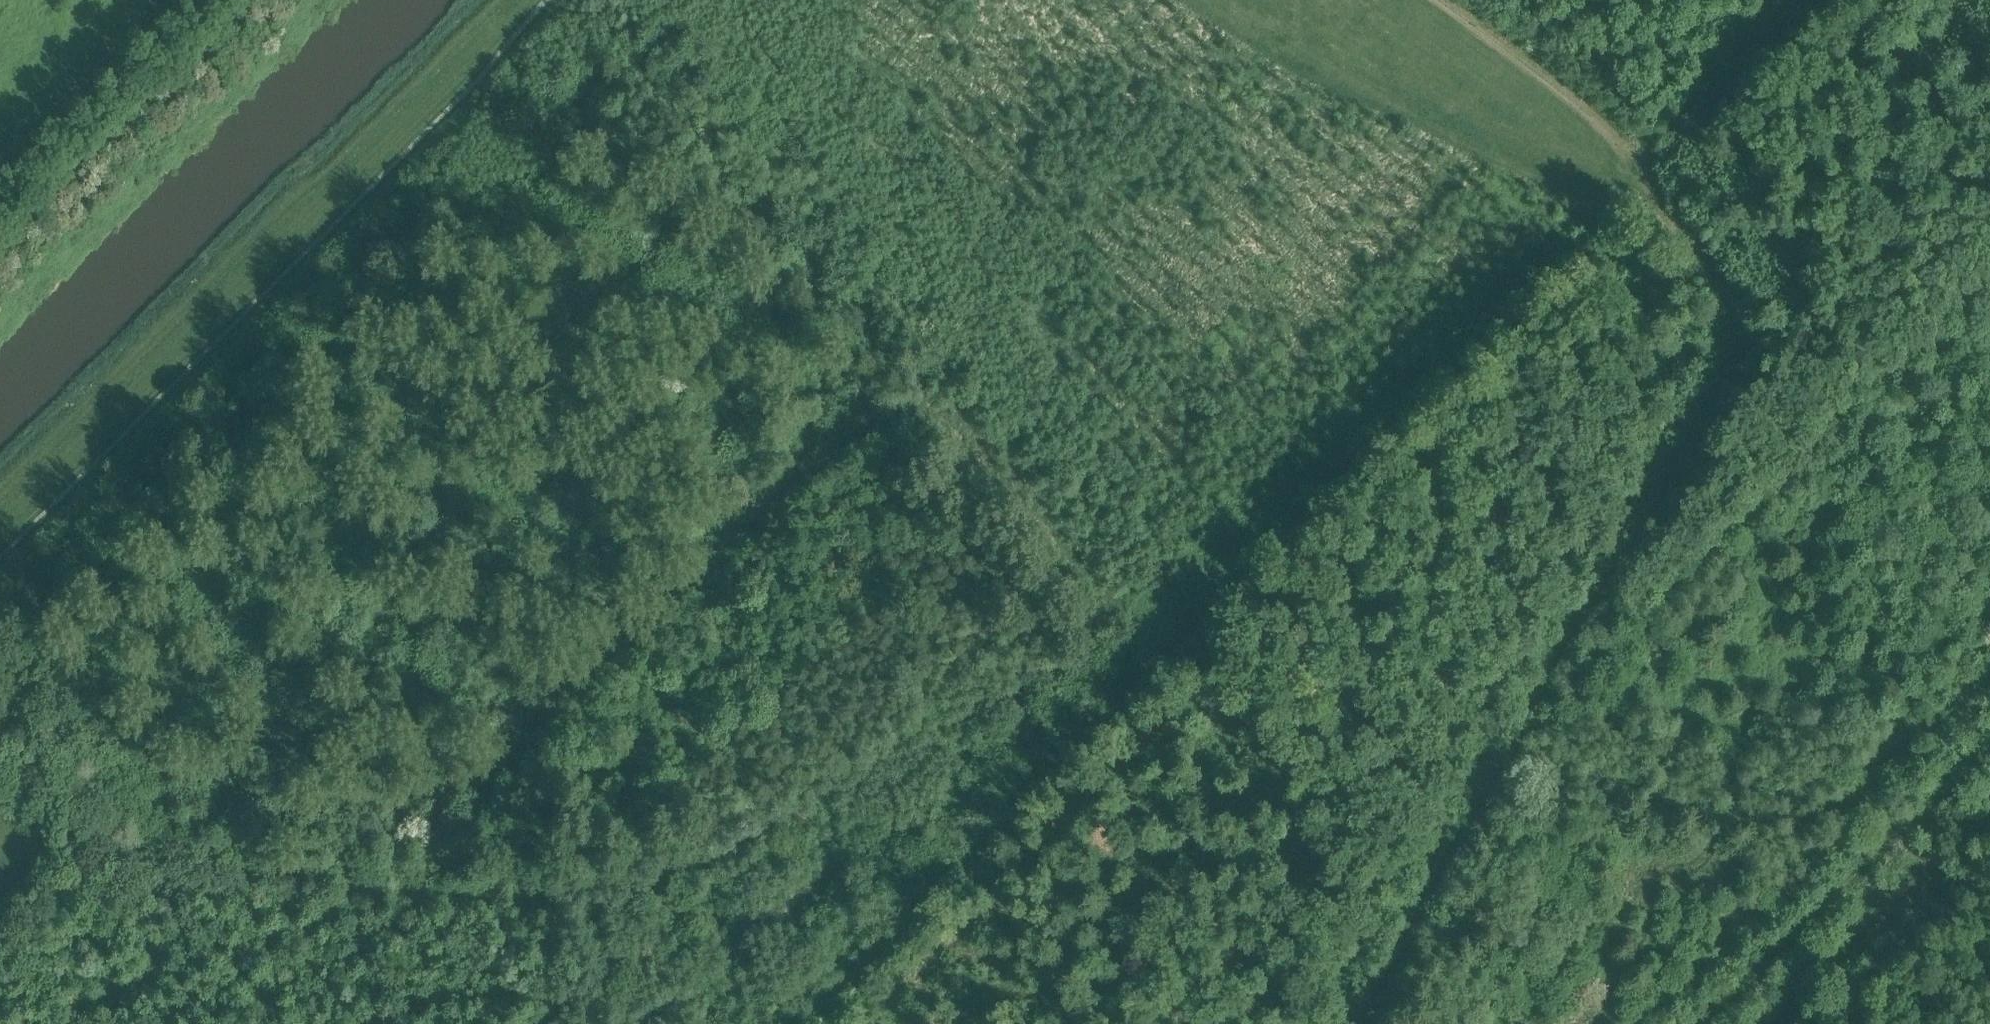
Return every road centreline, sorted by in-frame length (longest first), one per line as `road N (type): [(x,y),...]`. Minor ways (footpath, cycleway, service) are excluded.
road 1 (track): [(1447,0),(1596,112),(1638,160),(1715,276),(1722,313),(1717,366),(1359,1023)]

